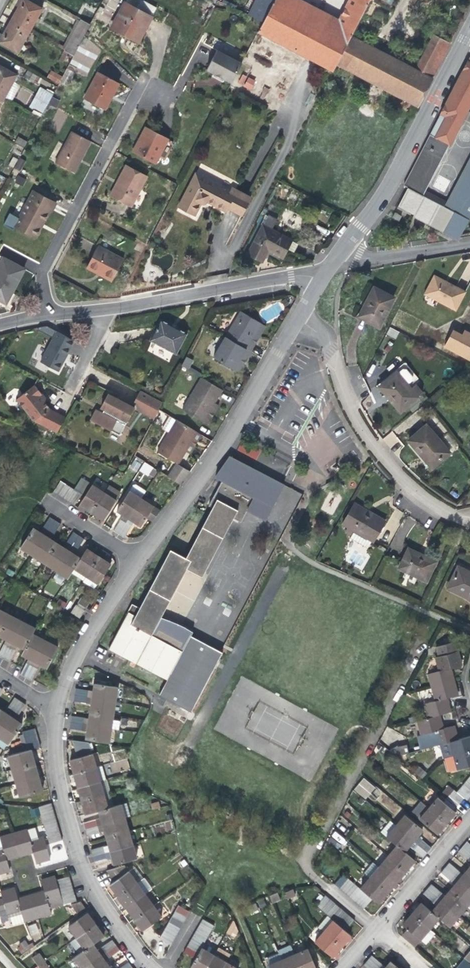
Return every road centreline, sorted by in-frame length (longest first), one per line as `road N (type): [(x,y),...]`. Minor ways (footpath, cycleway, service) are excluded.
road 1 (residential): [(377,930),(315,878),(307,856),(421,643)]
road 2 (residential): [(296,320),(217,455),(139,561)]
road 3 (residential): [(469,30),(377,200),(327,271)]
road 4 (residential): [(296,320),(325,339),(344,395),(378,455),(422,497),(469,525)]
road 5 (residential): [(48,316),(49,259),(142,78)]
road 6 (residential): [(108,309),(327,271)]
road 7 (residential): [(139,561),(79,651),(56,710)]
road 8 (residential): [(56,710),(57,773),(79,860)]
road 9 (residential): [(327,271),(469,243)]
road 10 (residential): [(377,930),(469,821)]
road 11 (residential): [(79,860),(149,967)]

